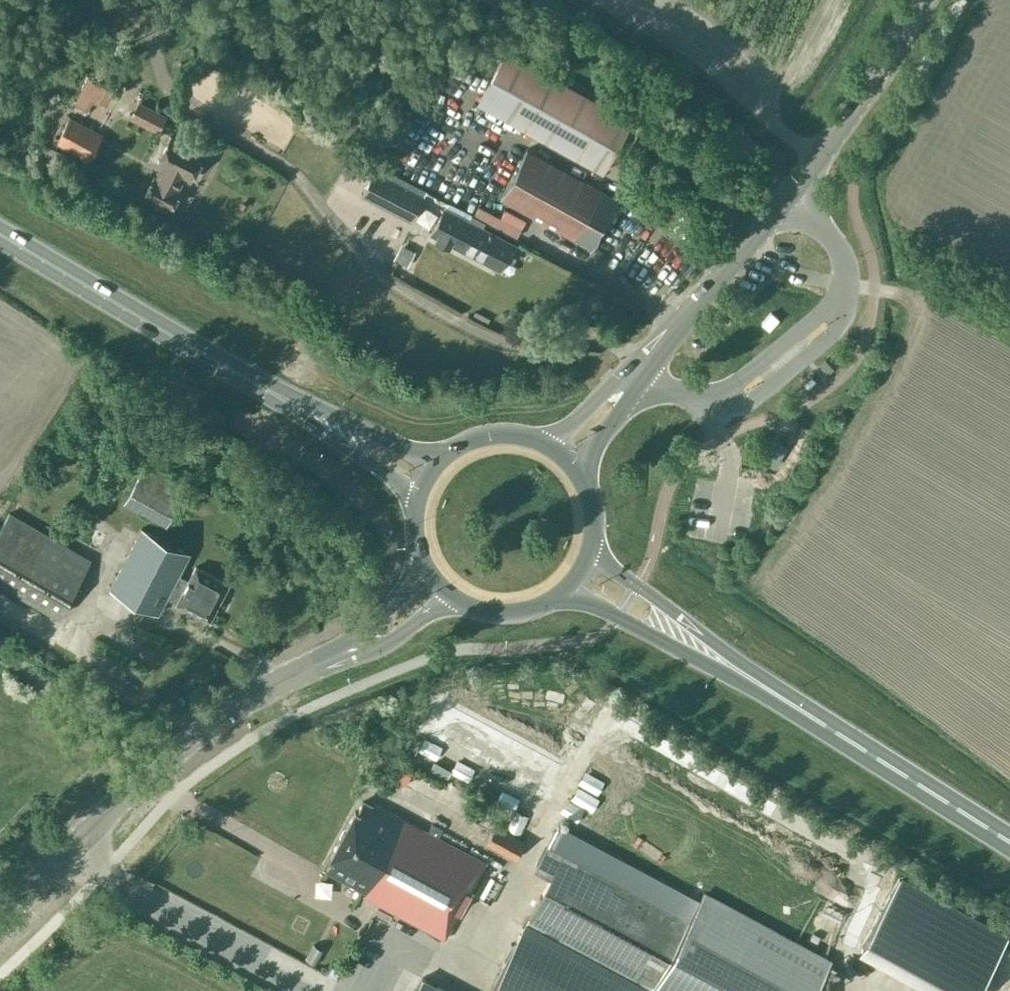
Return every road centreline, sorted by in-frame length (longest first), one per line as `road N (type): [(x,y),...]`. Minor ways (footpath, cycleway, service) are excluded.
road 1 (tertiary): [(635,375),(788,197),(918,0)]
road 2 (trunk): [(287,401),(0,234)]
road 3 (trunk): [(1009,842),(734,669)]
road 4 (tertiary): [(150,773),(243,702),(330,659)]
road 5 (tertiary): [(0,919),(150,773)]
road 6 (unclassified): [(0,651),(104,721),(150,773)]
road 7 (trunk): [(560,593),(711,667),(734,669)]
road 8 (trunk): [(734,669),(723,650),(591,545)]
road 9 (trunk): [(441,458),(305,400),(287,401)]
road 10 (trunk): [(287,401),(295,416),(389,475),(415,502)]
road 11 (tertiary): [(330,659),(373,652),(455,599)]
road 12 (tertiary): [(421,559),(380,617),(330,659)]

